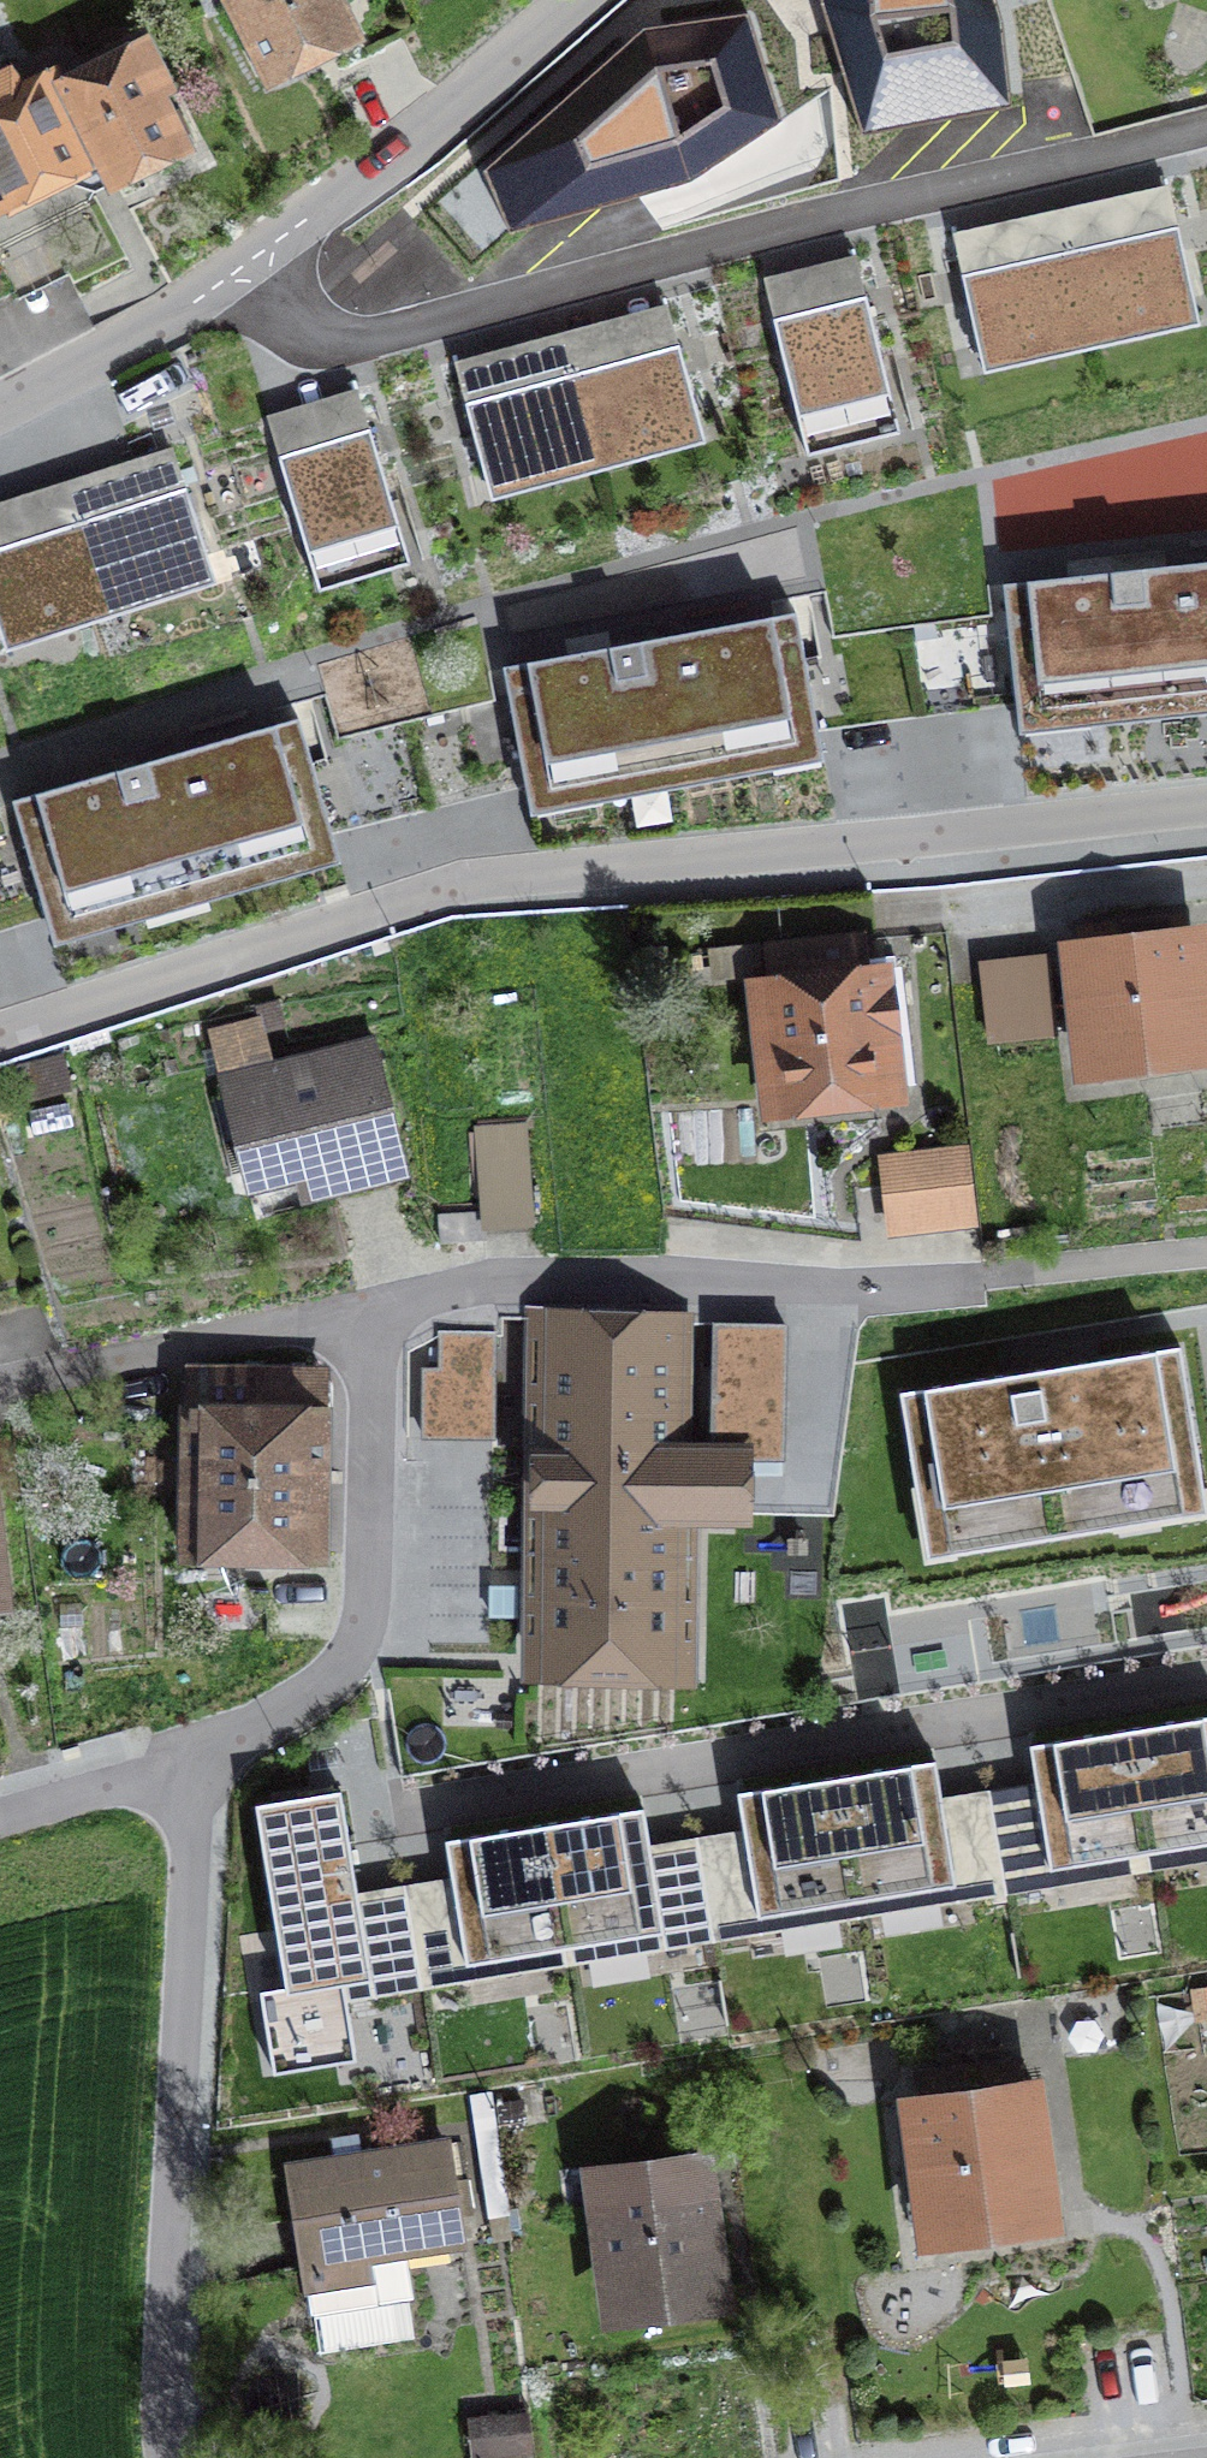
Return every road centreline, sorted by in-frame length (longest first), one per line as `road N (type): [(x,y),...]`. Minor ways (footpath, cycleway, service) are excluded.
road 1 (residential): [(0,1042),(438,890),(1206,822)]
road 2 (residential): [(256,265),(288,316),(311,335),(341,341),(1206,127)]
road 3 (residential): [(370,1315),(448,1290),(554,1281),(882,1289),(1206,1254)]
road 4 (residential): [(403,1809),(1206,1676)]
road 5 (residential): [(204,1744),(156,2283),(160,2457)]
road 6 (residential): [(204,1744),(277,1720),(347,1661),(364,1616),(370,1315)]
road 7 (residential): [(579,0),(256,265)]
road 8 (residential): [(11,1338),(370,1315)]
road 9 (residential): [(256,265),(0,408)]
road 10 (residential): [(0,1803),(204,1744)]

